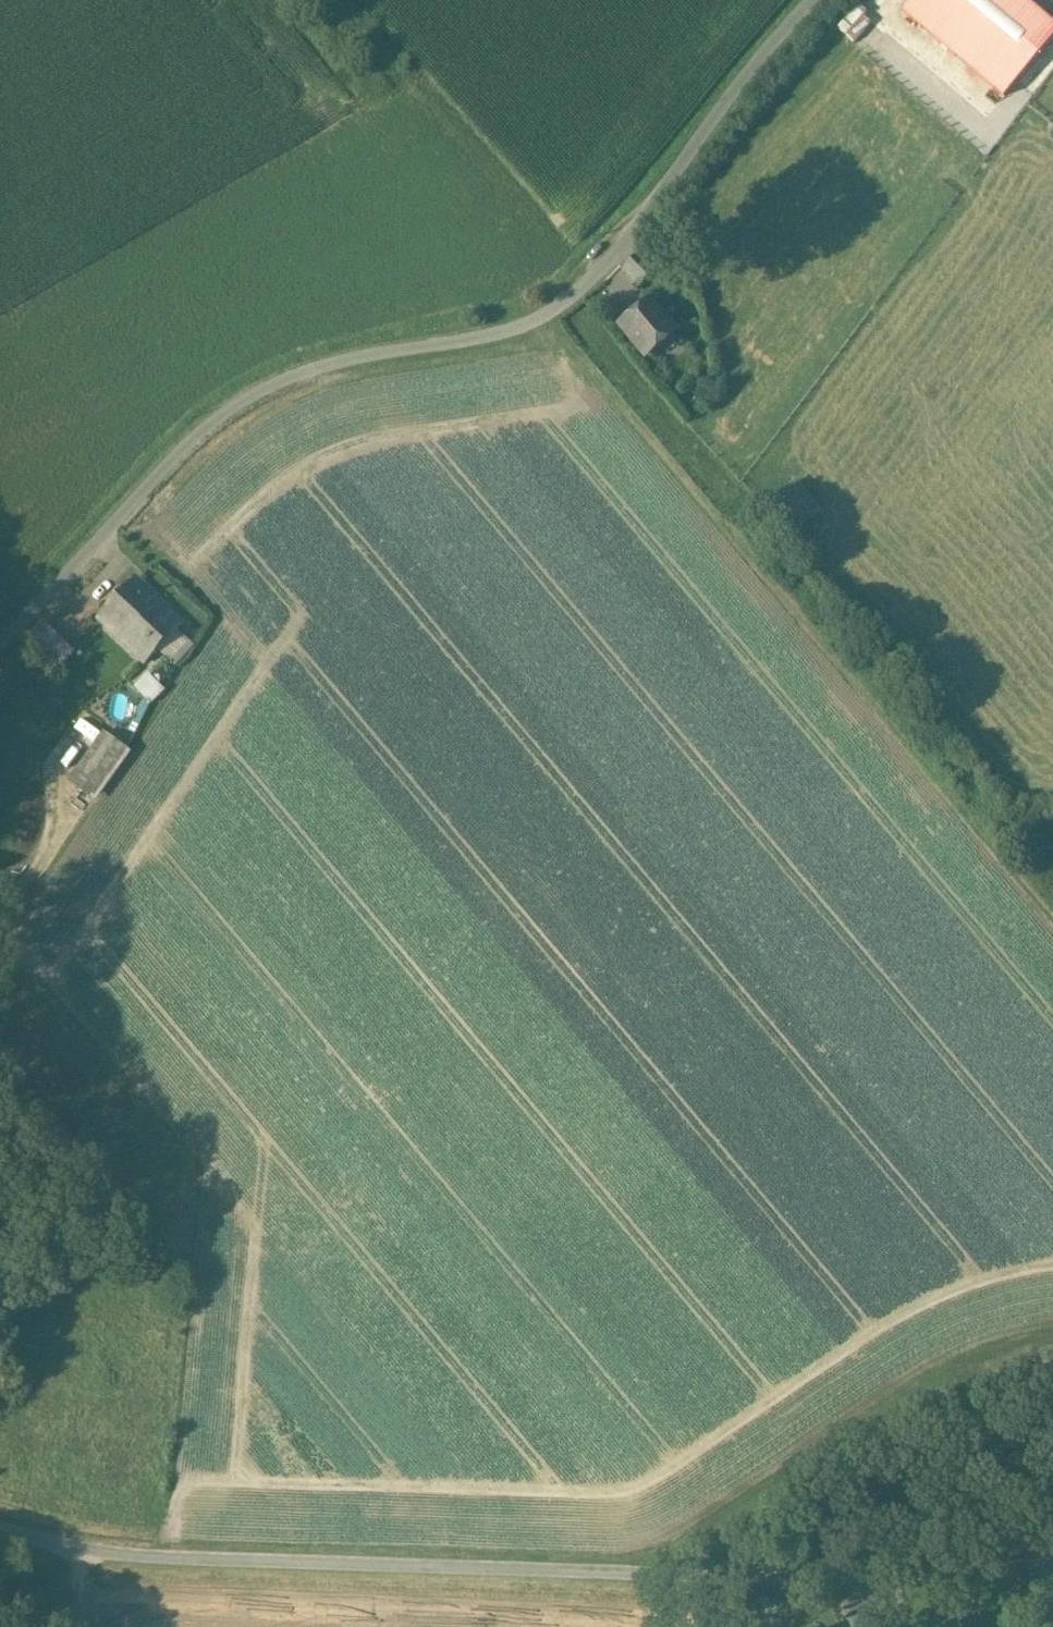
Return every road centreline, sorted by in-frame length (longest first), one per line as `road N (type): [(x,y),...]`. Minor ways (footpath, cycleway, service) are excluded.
road 1 (unclassified): [(0,648),(221,419),(321,372),(511,336),(596,282),(732,90),(818,0)]
road 2 (unclassified): [(0,1533),(86,1555),(179,1562),(855,1581),(932,1571),(1052,1540)]

